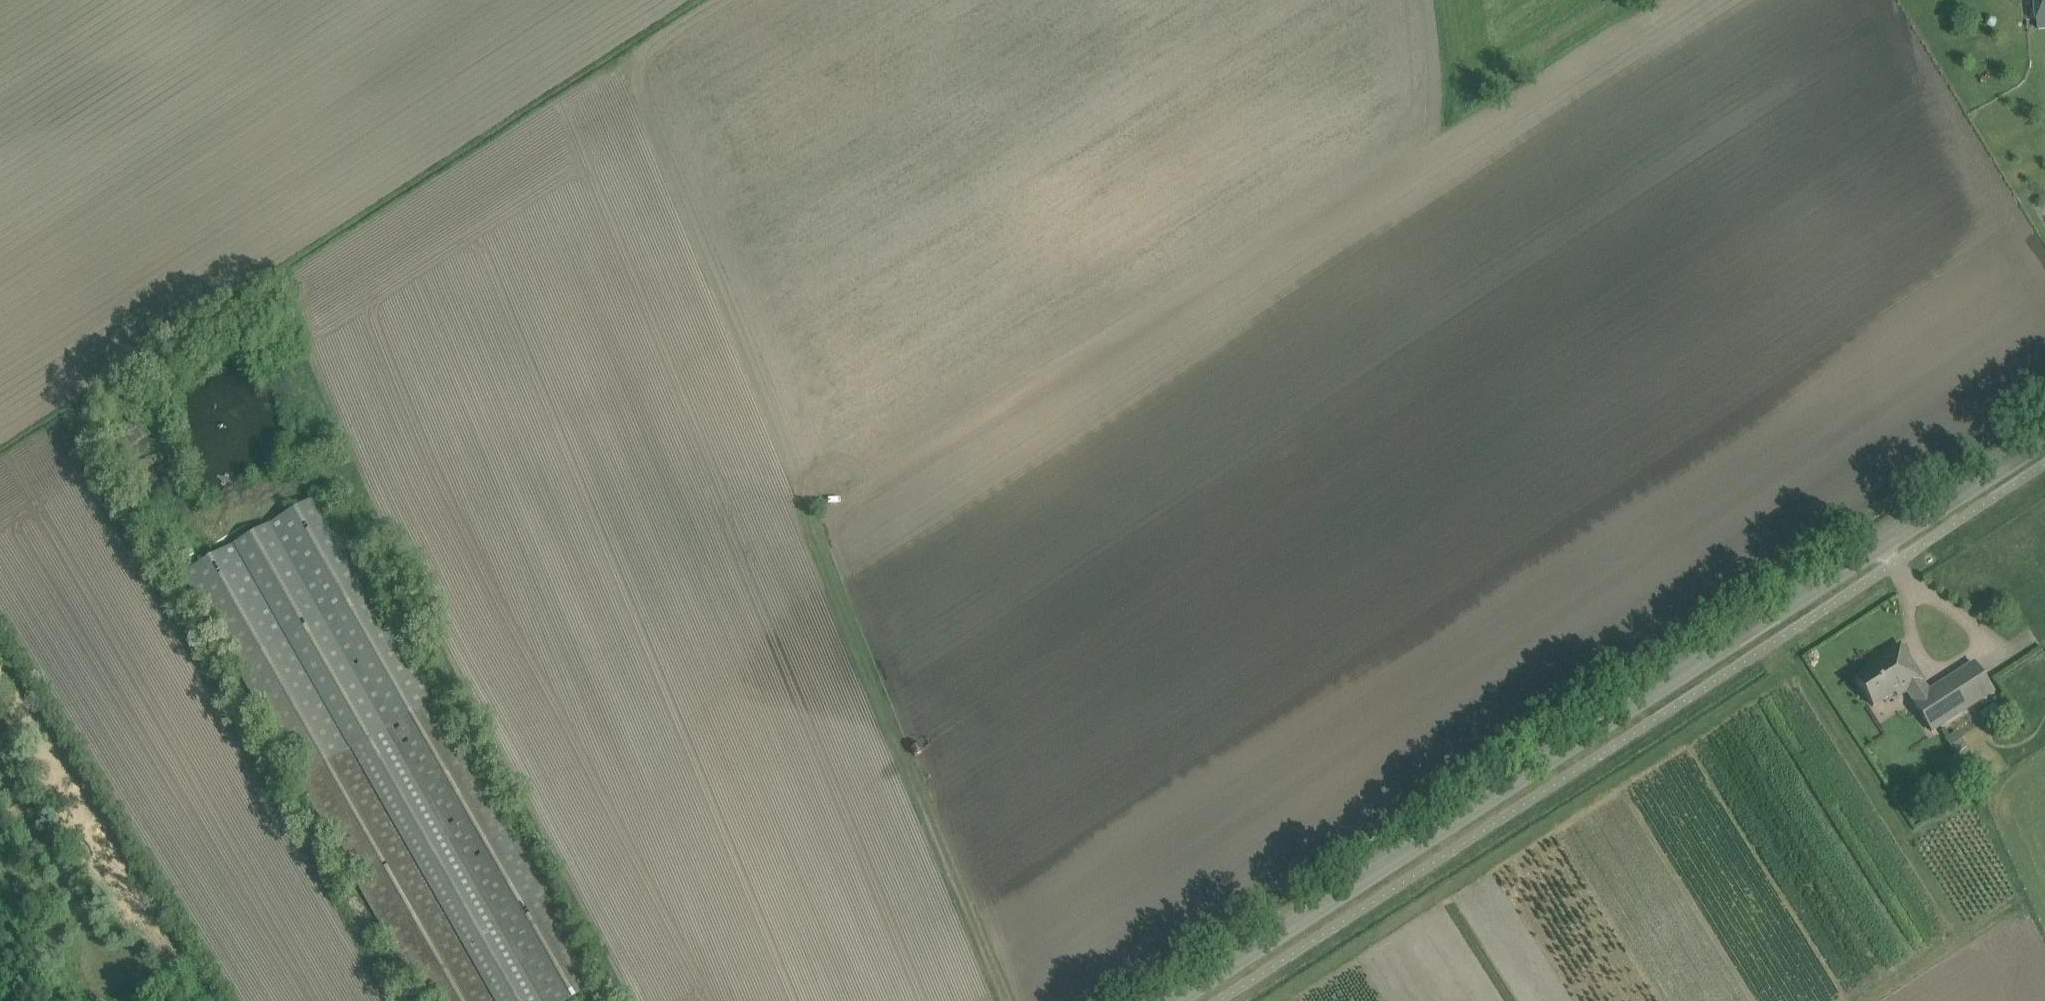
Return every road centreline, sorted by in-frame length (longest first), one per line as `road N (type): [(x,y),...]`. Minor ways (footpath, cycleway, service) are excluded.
road 1 (tertiary): [(1181,1000),(2044,434)]

